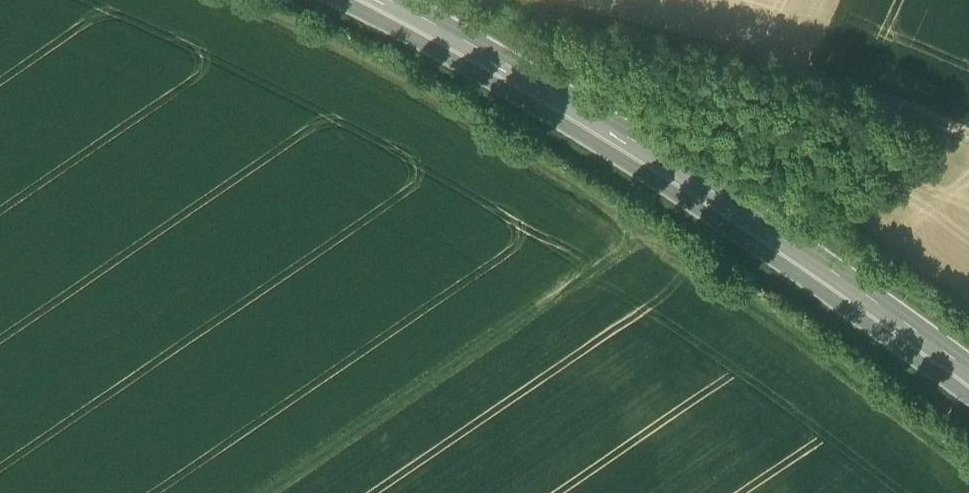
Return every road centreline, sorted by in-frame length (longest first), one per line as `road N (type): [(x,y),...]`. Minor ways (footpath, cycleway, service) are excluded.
road 1 (primary): [(968,378),(669,164),(369,0)]
road 2 (track): [(968,137),(860,95),(573,31),(483,0)]
road 3 (track): [(638,233),(381,78),(216,0)]
road 4 (track): [(269,492),(582,280),(638,233)]
road 5 (track): [(638,233),(834,365),(968,475)]

